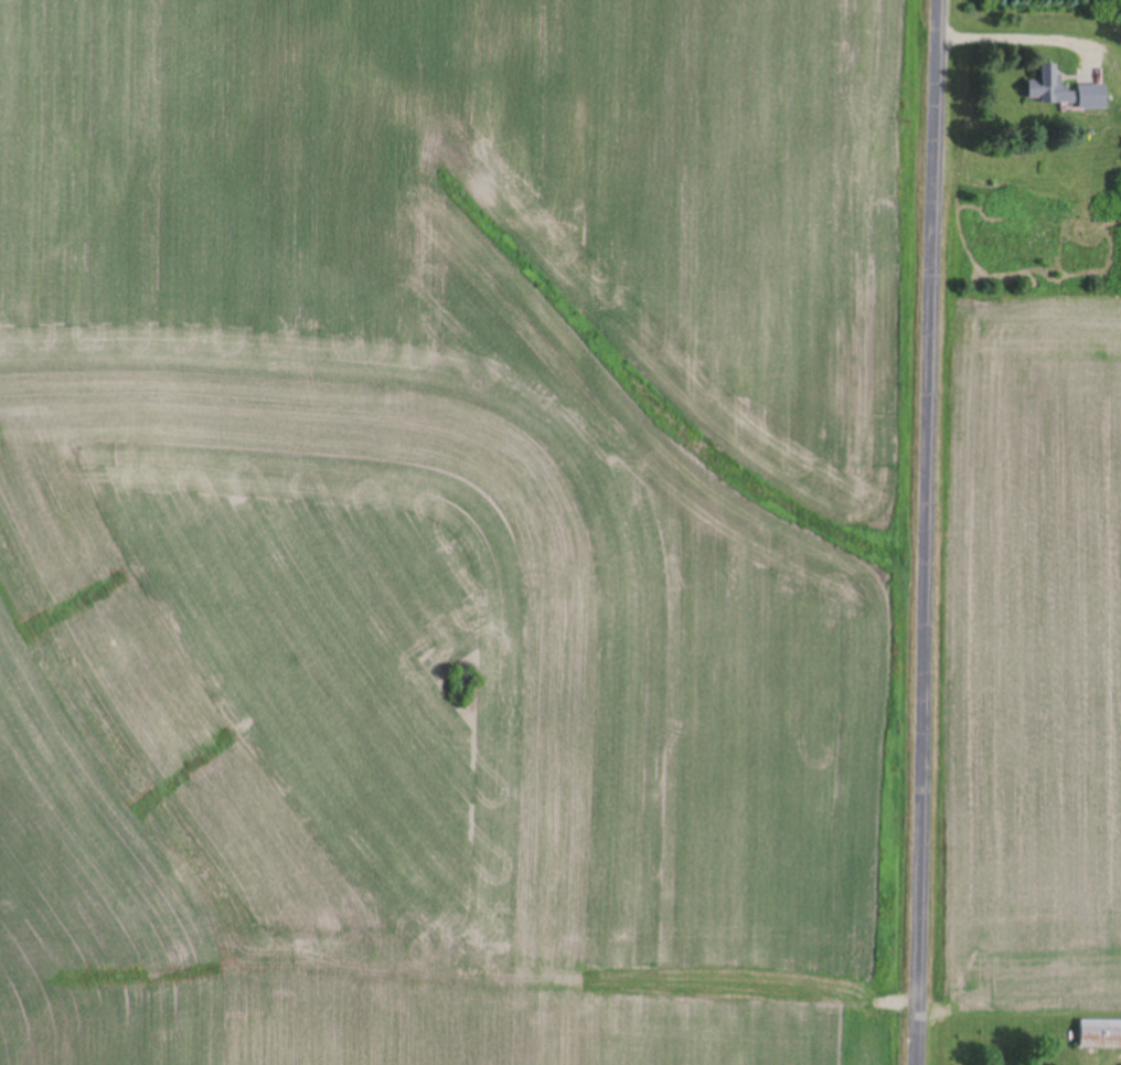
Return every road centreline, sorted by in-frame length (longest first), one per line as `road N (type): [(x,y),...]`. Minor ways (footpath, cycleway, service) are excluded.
road 1 (residential): [(917,1064),(940,0)]

